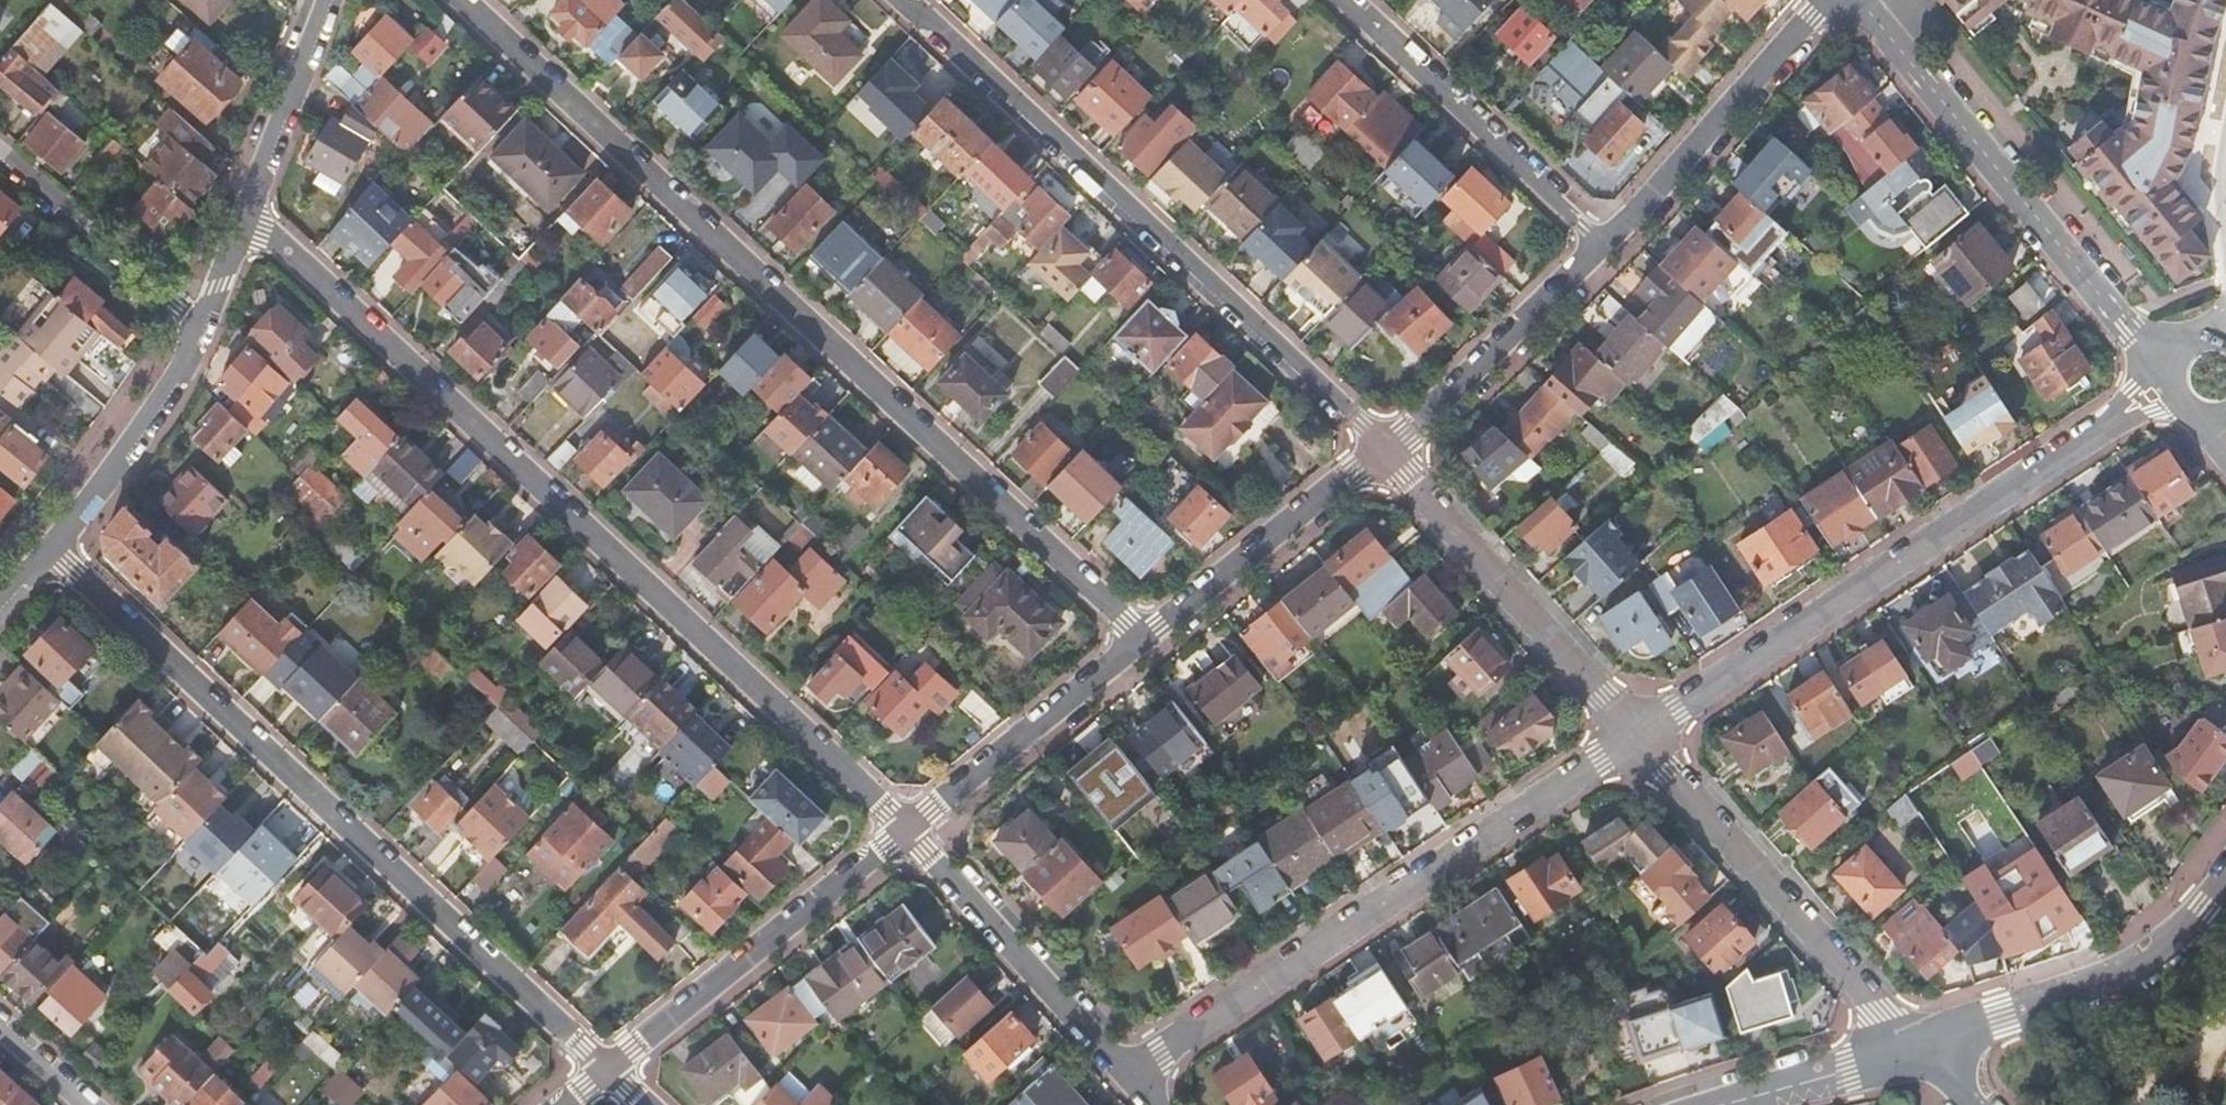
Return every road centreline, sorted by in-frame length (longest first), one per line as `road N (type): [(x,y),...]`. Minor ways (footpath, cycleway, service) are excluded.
road 1 (residential): [(471,0),(1145,640)]
road 2 (residential): [(245,215),(268,224),(912,826)]
road 3 (residential): [(51,552),(608,1071)]
road 4 (residential): [(1389,448),(910,0)]
road 5 (residential): [(1638,738),(2170,386)]
road 6 (residential): [(1130,1077),(1638,738)]
road 7 (residential): [(2173,357),(2137,338),(1857,0)]
road 8 (residential): [(1922,1051),(1638,738)]
road 9 (residential): [(912,826),(608,1071)]
road 10 (residential): [(1638,738),(1389,448)]
road 11 (residential): [(1349,0),(1605,244)]
road 12 (residential): [(2225,886),(2139,968),(1922,1051)]
road 13 (residential): [(912,826),(1130,1077)]
road 14 (residential): [(1605,244),(1826,0)]
road 15 (residential): [(1389,448),(1145,640)]
road 16 (residential): [(1145,640),(912,826)]
road 17 (residential): [(1605,244),(1389,448)]
road 18 (residential): [(205,319),(159,405),(51,552)]
road 19 (residential): [(0,157),(205,319)]
road 20 (residential): [(329,0),(245,215)]
road 21 (residential): [(1724,1104),(1922,1051)]

